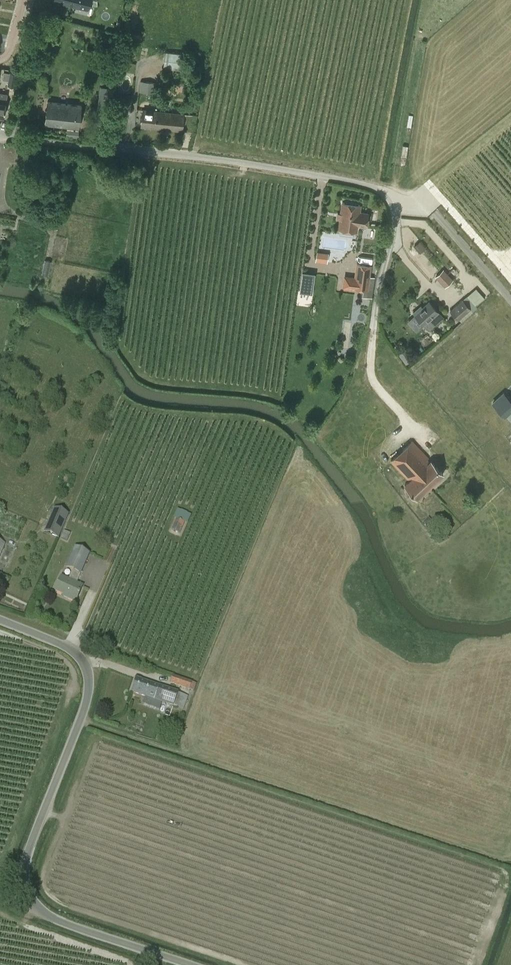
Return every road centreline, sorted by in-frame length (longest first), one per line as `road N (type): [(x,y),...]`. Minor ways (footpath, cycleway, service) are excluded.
road 1 (residential): [(404,376),(375,334),(377,288),(396,225),(394,203),(379,187),(0,130)]
road 2 (unclassified): [(191,964),(63,923),(28,896),(27,856),(83,714),(89,671),(67,647),(0,620)]

